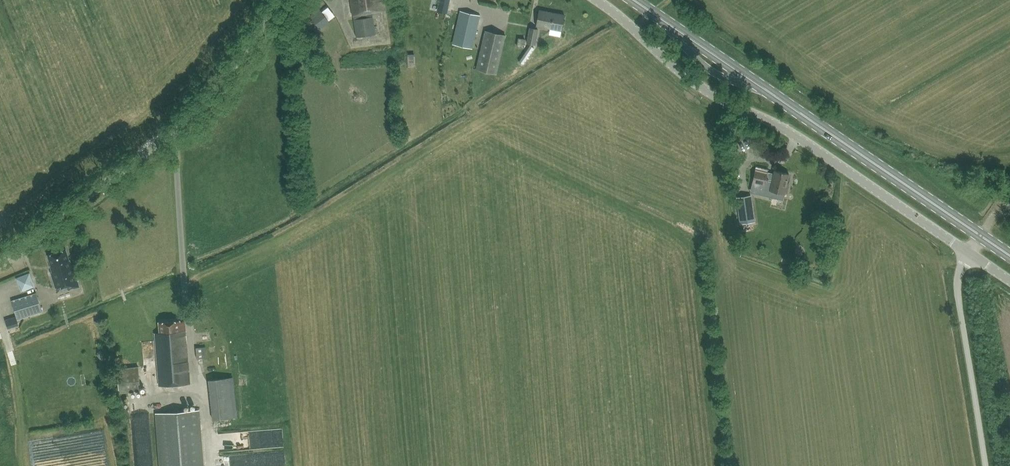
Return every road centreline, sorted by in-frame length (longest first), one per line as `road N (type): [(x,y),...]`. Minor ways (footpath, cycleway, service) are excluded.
road 1 (unclassified): [(969,254),(787,131),(694,83),(596,0)]
road 2 (primary): [(980,235),(634,0)]
road 3 (unclassified): [(279,0),(184,122),(0,261)]
road 4 (unclassified): [(985,465),(957,289),(969,254)]

